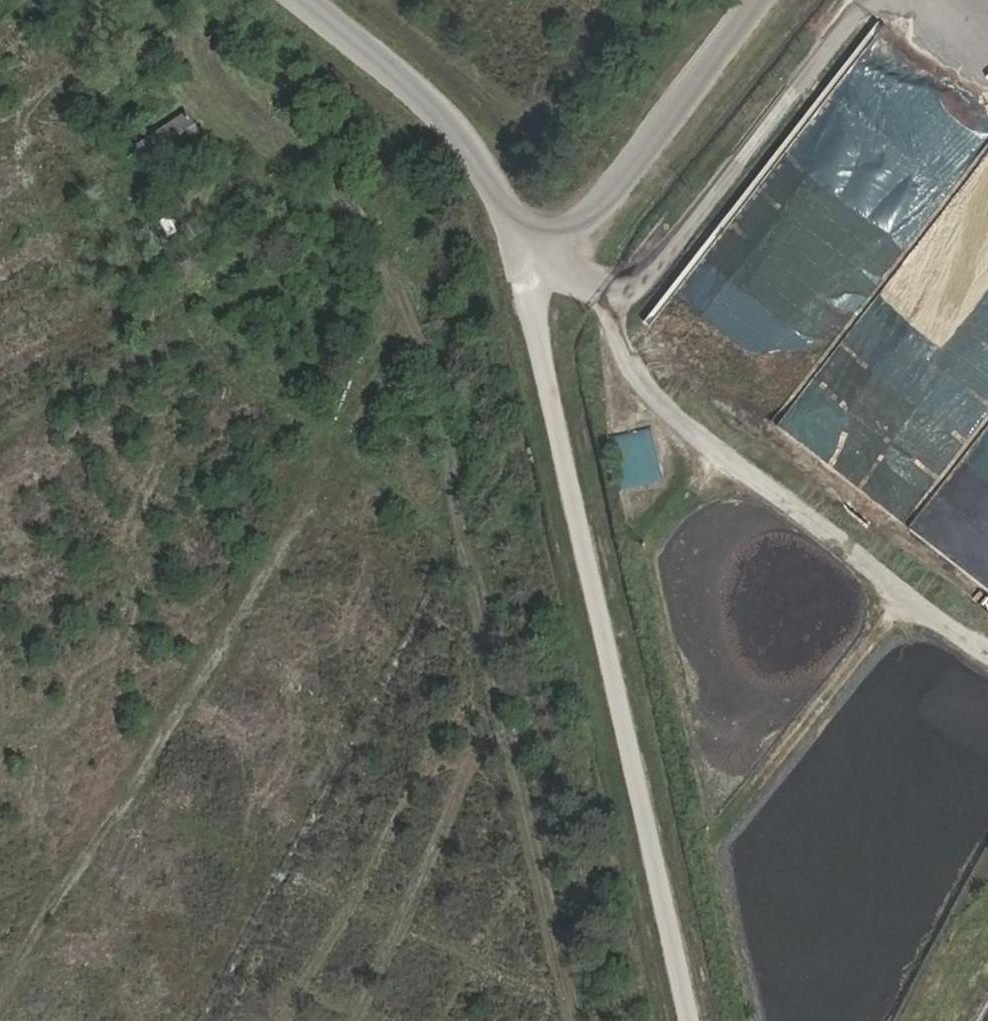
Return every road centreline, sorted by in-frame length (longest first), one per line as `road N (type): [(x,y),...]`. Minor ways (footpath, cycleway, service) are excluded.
road 1 (track): [(579,1020),(487,625),(438,367),(414,325),(398,233),(300,136),(136,0)]
road 2 (track): [(414,325),(0,989)]
road 3 (track): [(569,257),(729,1020)]
road 4 (track): [(197,1020),(467,520)]
road 5 (track): [(254,0),(569,257)]
road 6 (track): [(768,0),(569,257)]

